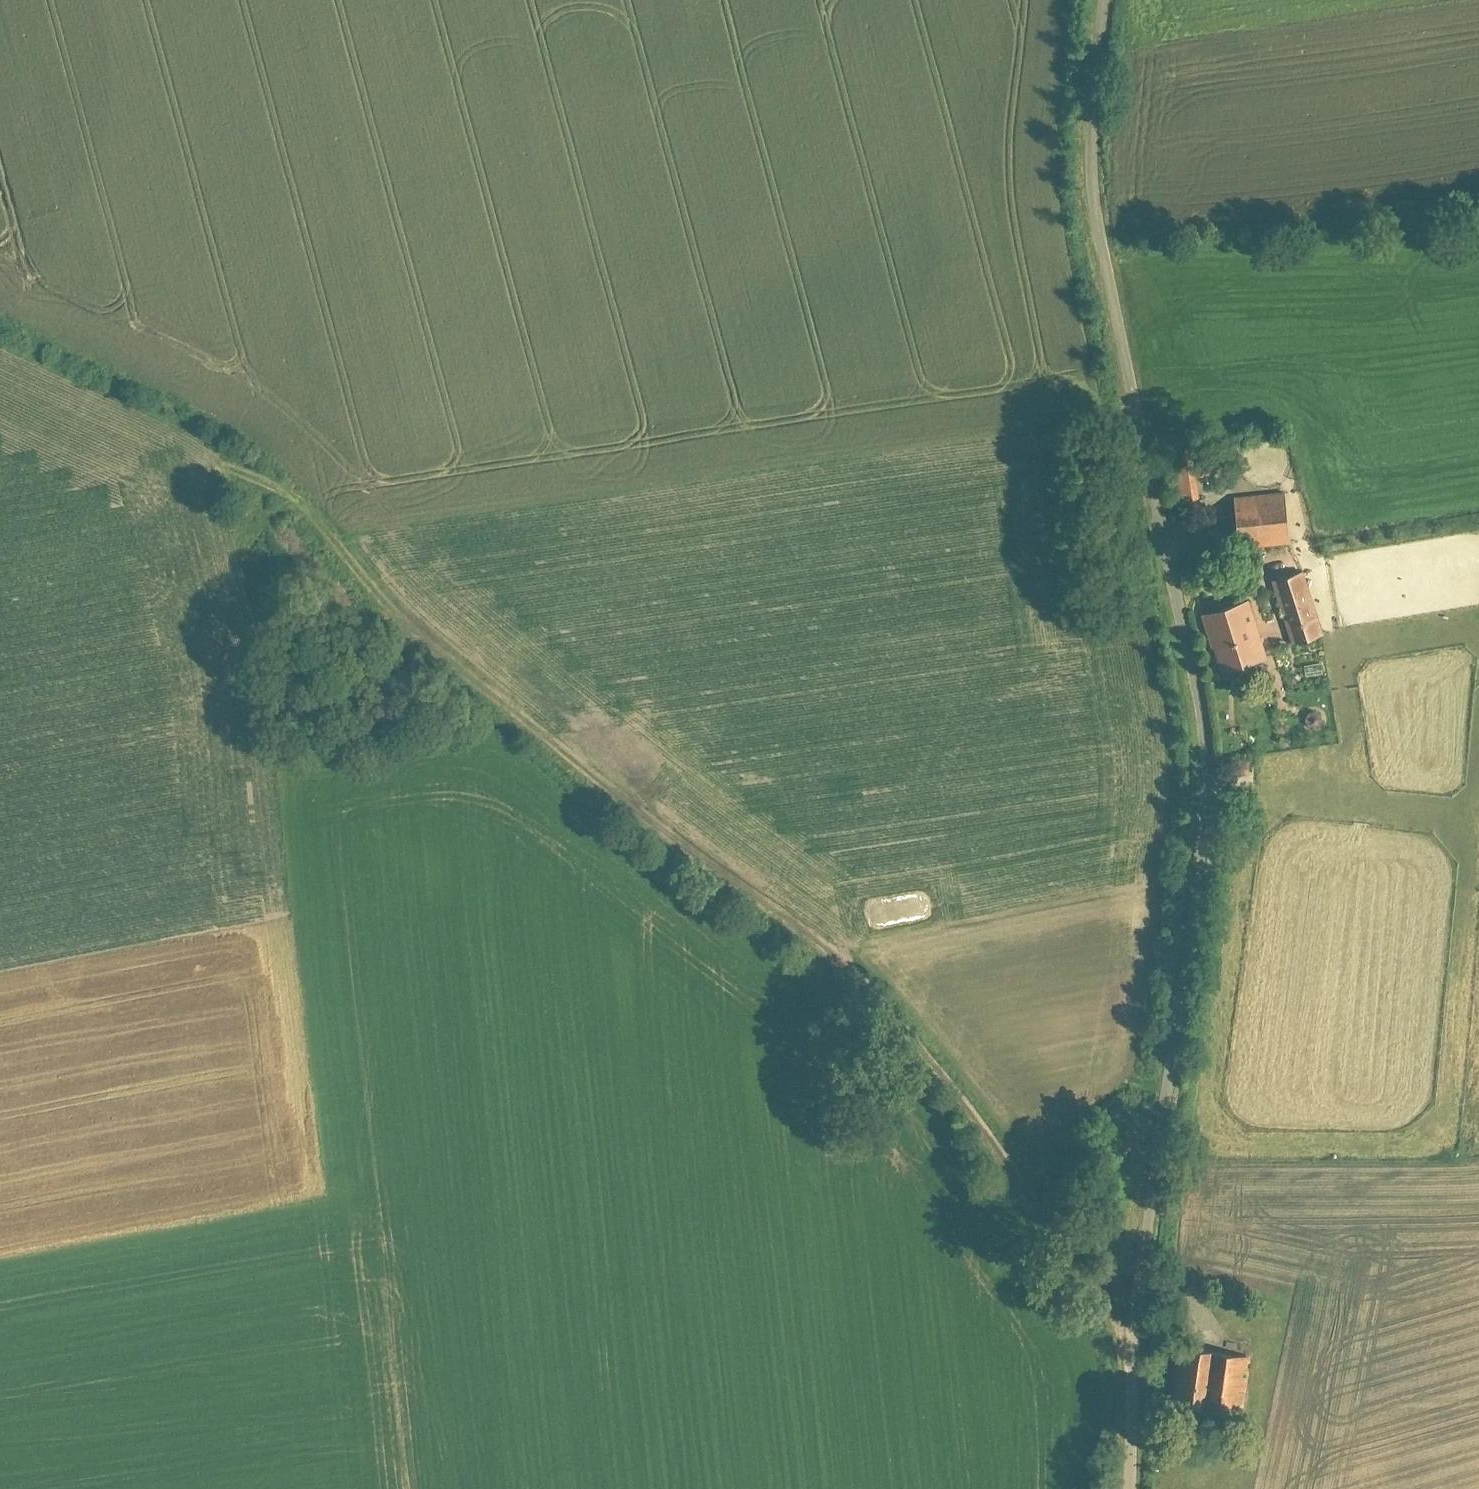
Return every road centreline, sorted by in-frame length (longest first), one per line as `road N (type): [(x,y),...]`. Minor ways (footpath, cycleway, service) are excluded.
road 1 (residential): [(1105,0),(1092,180),(1206,776),(1178,1042),(1137,1297),(1133,1488)]

